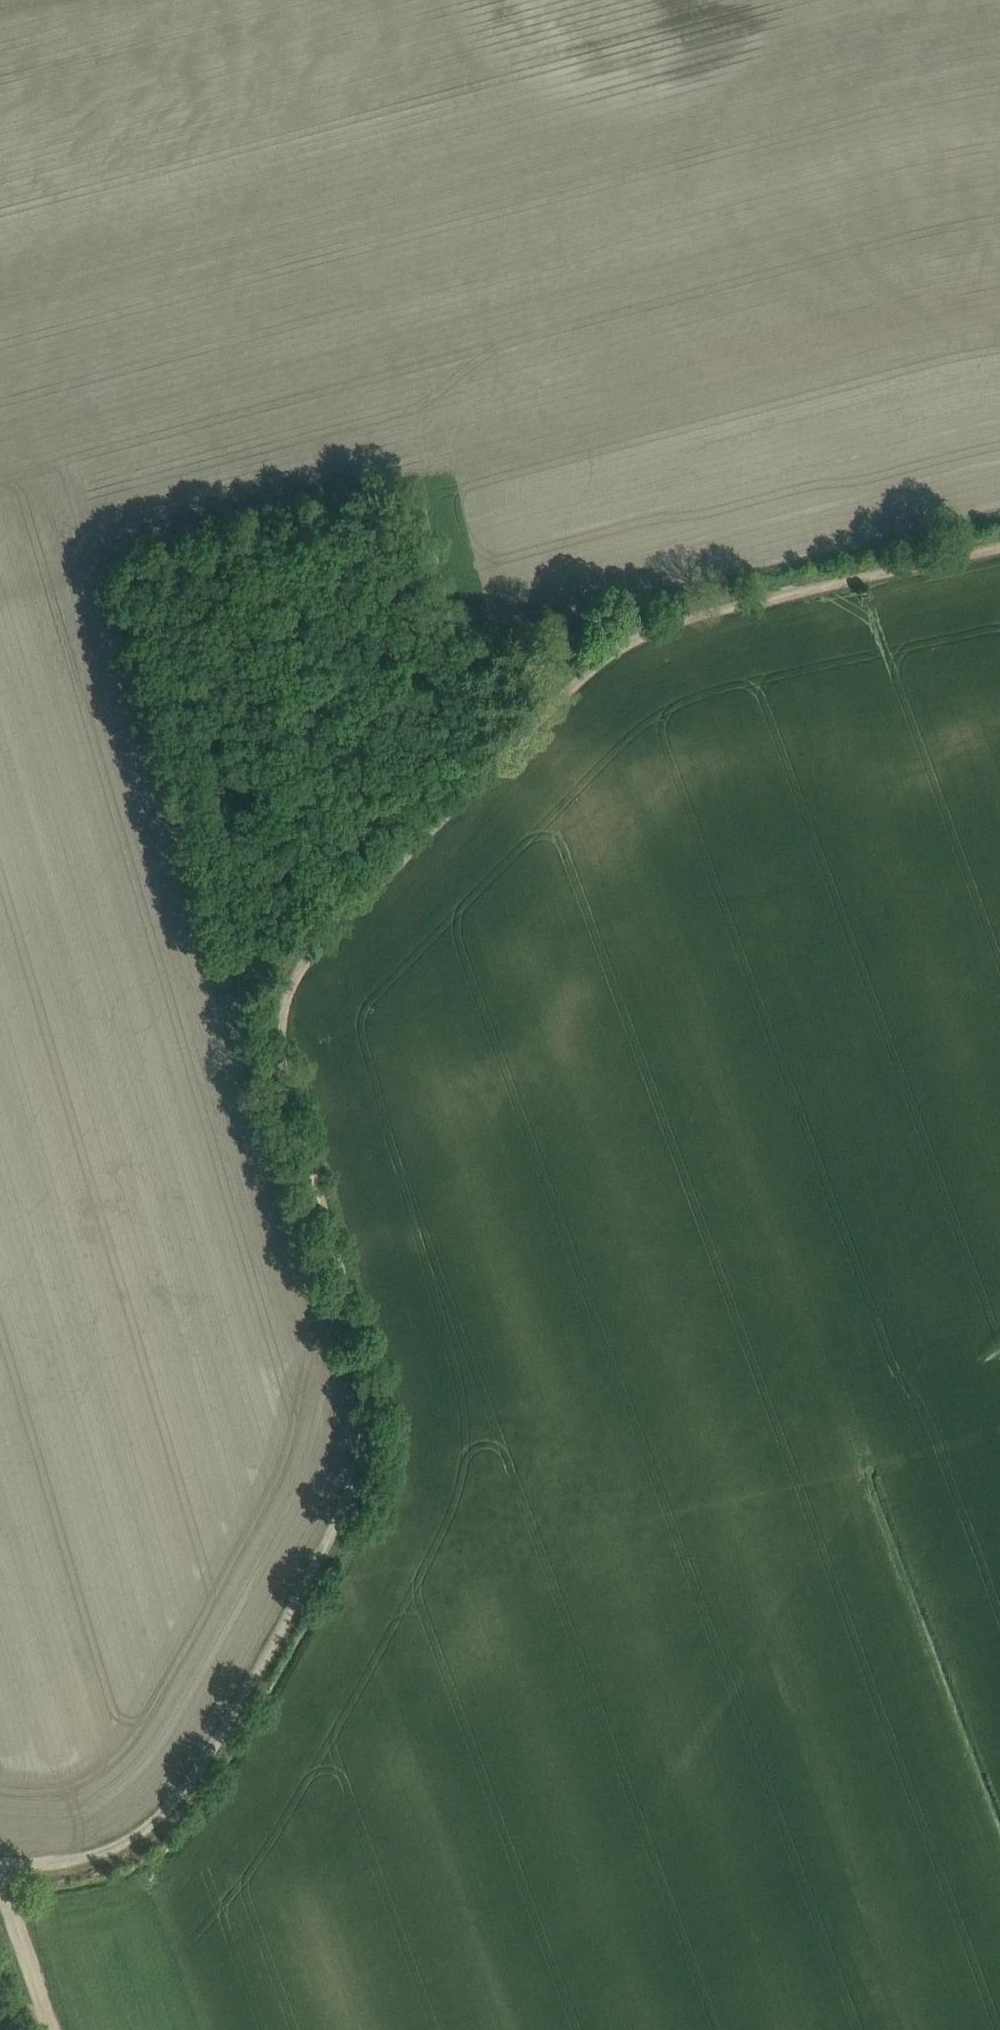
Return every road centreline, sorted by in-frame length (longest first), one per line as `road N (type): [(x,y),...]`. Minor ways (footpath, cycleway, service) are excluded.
road 1 (track): [(999,549),(646,635),(585,678),(303,963),(281,1034),(358,1343),(365,1403),(356,1474),(284,1628),(210,1754),(147,1836),(66,1865),(0,1867)]
road 2 (track): [(52,2029),(0,1867)]

